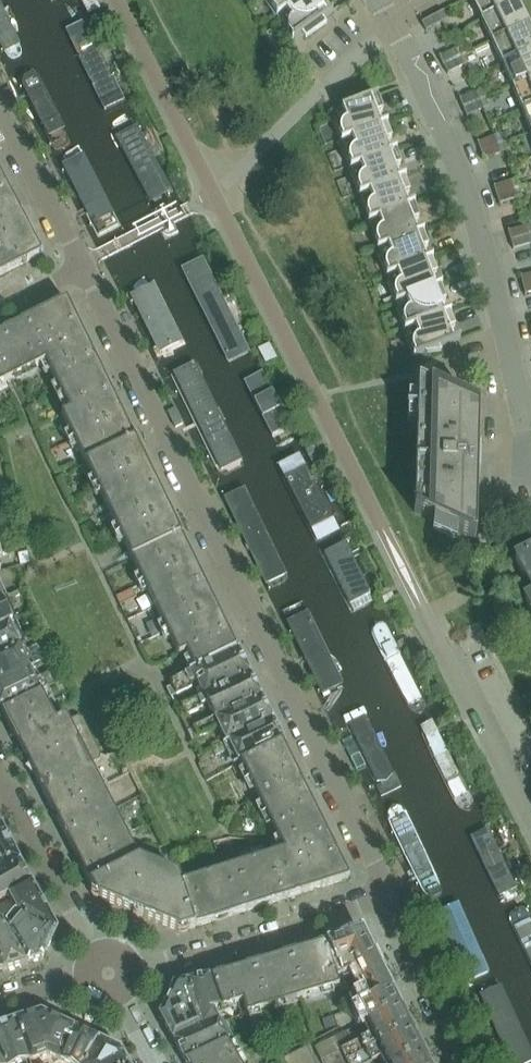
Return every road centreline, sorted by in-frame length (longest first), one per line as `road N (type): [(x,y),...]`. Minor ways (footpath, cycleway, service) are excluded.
road 1 (residential): [(382,896),(374,861),(82,265)]
road 2 (residential): [(378,0),(442,127),(530,408)]
road 3 (residential): [(530,823),(402,568)]
road 4 (residential): [(109,973),(382,896)]
road 5 (residential): [(109,973),(4,792)]
road 6 (residential): [(382,896),(465,1062)]
road 7 (residential): [(82,265),(0,108)]

